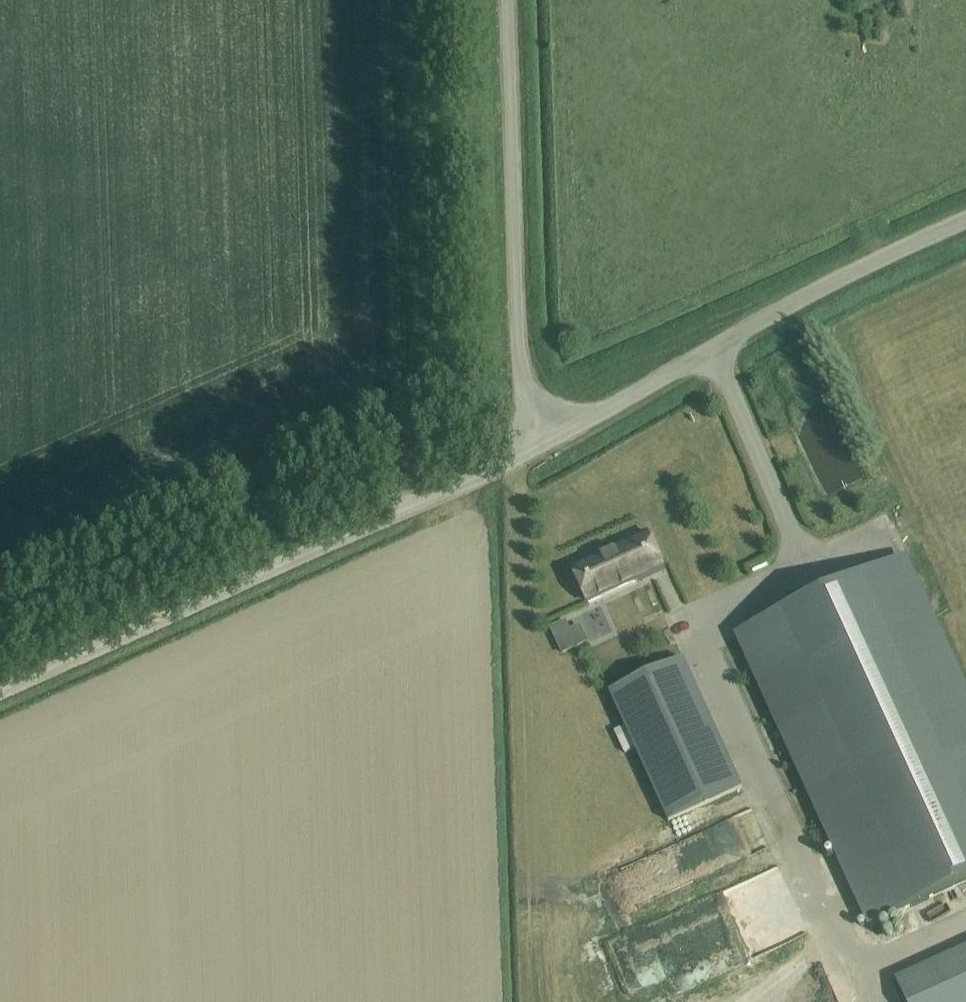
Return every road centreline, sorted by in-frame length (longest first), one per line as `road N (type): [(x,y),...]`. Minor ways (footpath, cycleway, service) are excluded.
road 1 (unclassified): [(0,692),(543,442)]
road 2 (unclassified): [(965,225),(793,306),(543,442)]
road 3 (unclassified): [(543,442),(519,376),(511,0)]
road 4 (track): [(386,421),(410,405),(402,0)]
road 5 (track): [(386,421),(0,595)]

